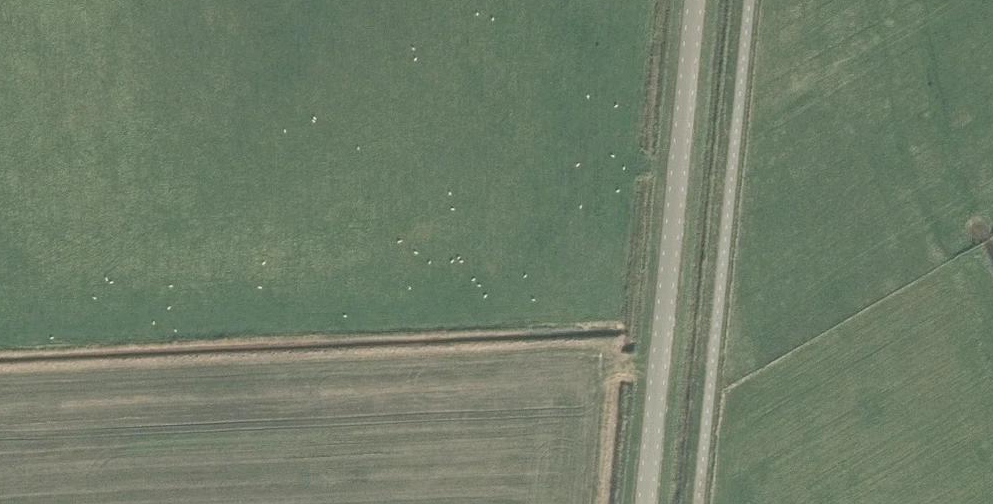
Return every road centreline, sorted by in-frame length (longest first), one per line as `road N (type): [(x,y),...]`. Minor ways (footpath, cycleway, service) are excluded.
road 1 (tertiary): [(646,503),(695,0)]

